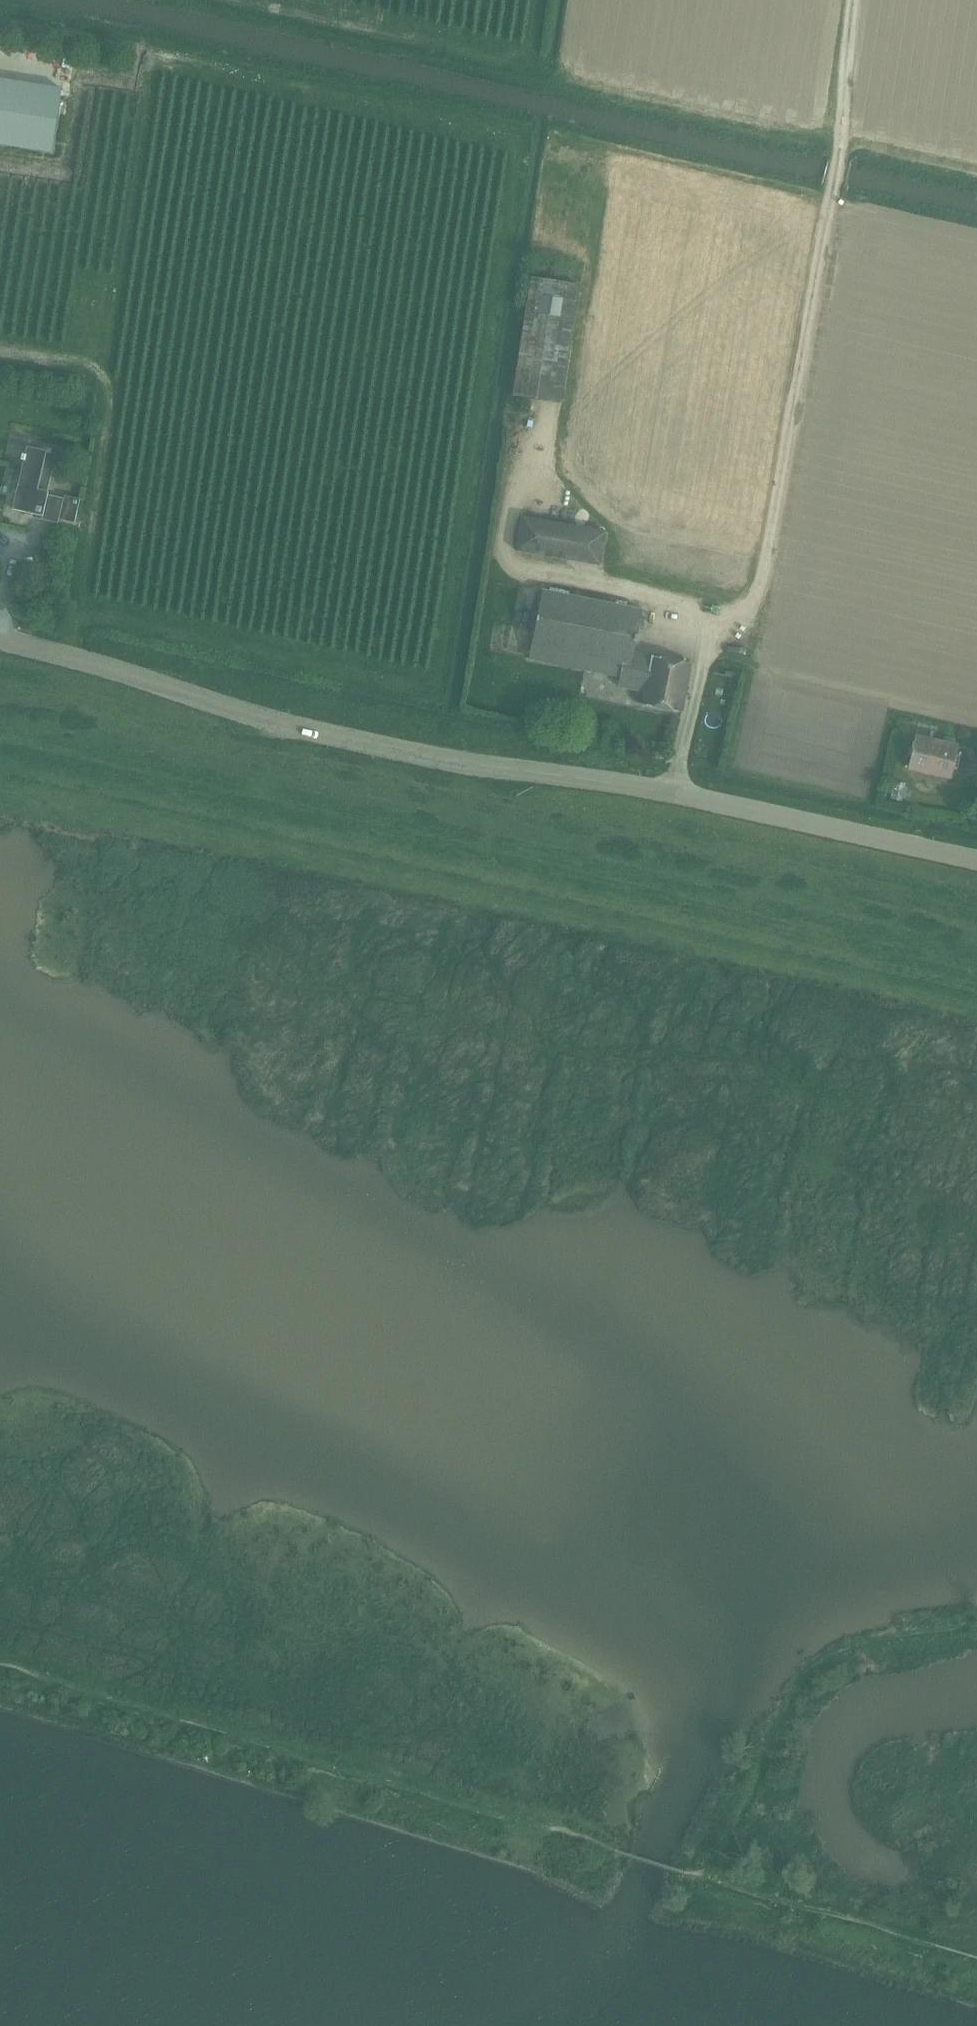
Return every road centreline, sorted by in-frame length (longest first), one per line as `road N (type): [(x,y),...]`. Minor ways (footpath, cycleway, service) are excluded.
road 1 (unclassified): [(976,859),(674,791),(394,750),(0,639)]
road 2 (track): [(706,639),(755,603),(837,184),(853,0)]

